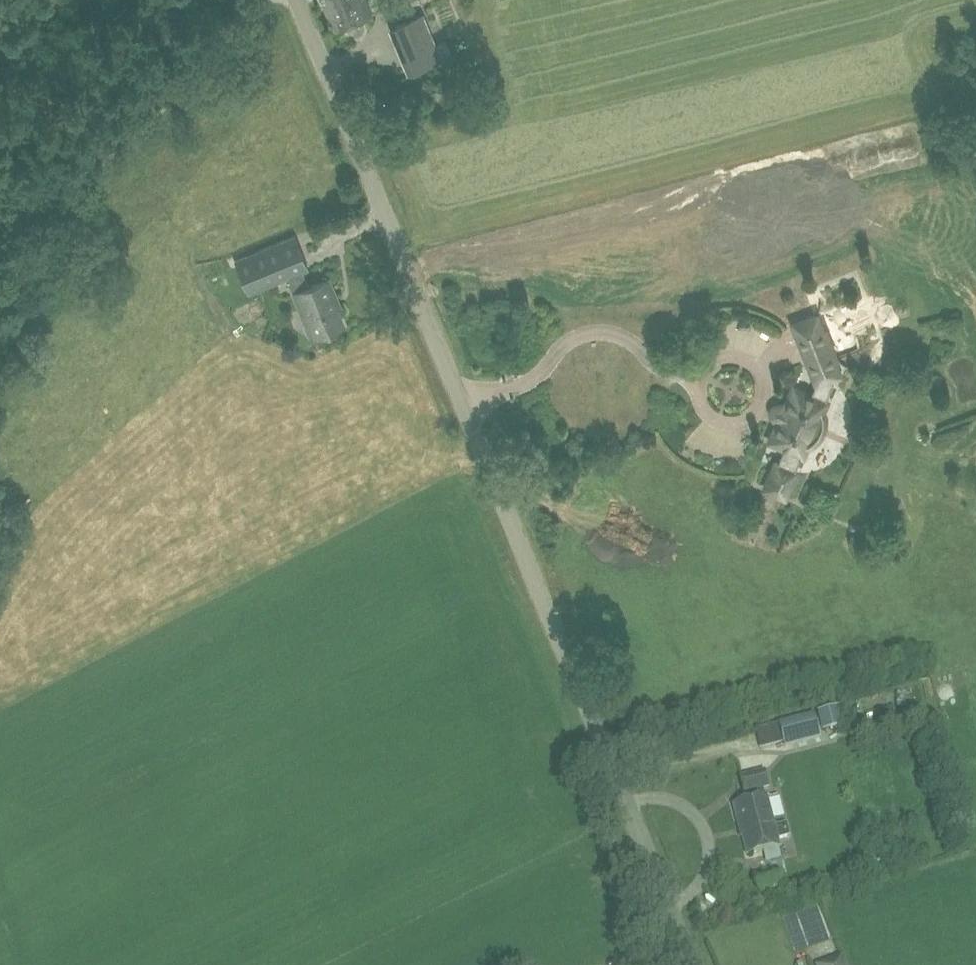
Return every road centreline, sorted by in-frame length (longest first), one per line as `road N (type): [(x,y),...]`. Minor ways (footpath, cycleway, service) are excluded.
road 1 (unclassified): [(694,964),(293,0)]
road 2 (unclassified): [(0,278),(255,0)]

